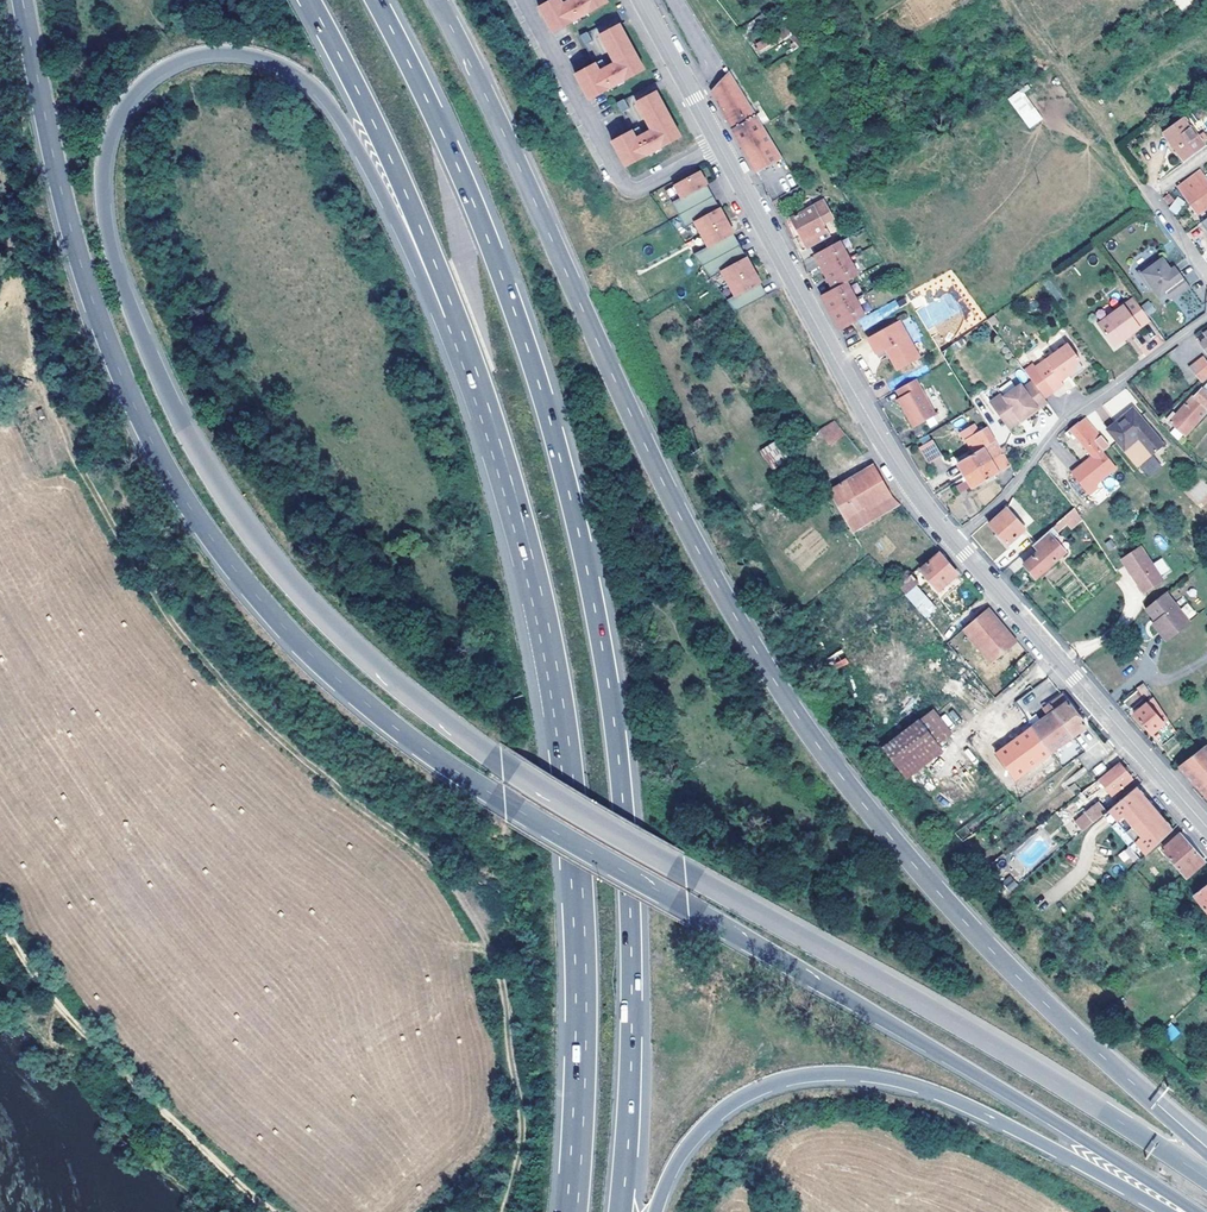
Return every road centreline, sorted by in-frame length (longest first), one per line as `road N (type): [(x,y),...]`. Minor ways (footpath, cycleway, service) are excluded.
road 1 (motorway): [(1155,1149),(501,766),(340,638),(264,558),(144,347),(103,198),(108,132),(122,107),(162,70),(205,52),(286,66),(341,117),(434,305),(453,318)]
road 2 (motorway): [(24,0),(64,201),(115,357),(159,459),(207,542),(260,610),(383,719),(504,803),(1025,1105),(1193,1211)]
road 3 (motorway): [(1166,1115),(991,955),(793,715),(708,576),(436,0)]
road 4 (motorway): [(621,1211),(633,928),(623,788),(587,569),(541,390),(489,240),(376,0)]
road 5 (track): [(497,1211),(518,1084),(506,995),(469,915),(426,858),(350,803),(226,690),(108,518),(48,404),(27,329),(0,149)]
road 6 (motorway): [(453,318),(506,483),(563,749),(577,911),(566,1211)]
road 7 (secondary): [(956,542),(876,430),(640,0)]
road 8 (motorway): [(656,1211),(688,1144),(712,1120),(774,1083),(842,1075),(949,1100),(1159,1211)]
road 9 (track): [(0,926),(82,1034),(269,1211)]
road 10 (secondary): [(1206,829),(956,542)]
road 11 (motorway): [(308,0),(371,119),(453,318)]
road 12 (residential): [(1206,322),(1071,418),(956,542)]
road 13 (residential): [(1206,154),(1149,196),(1206,279)]

